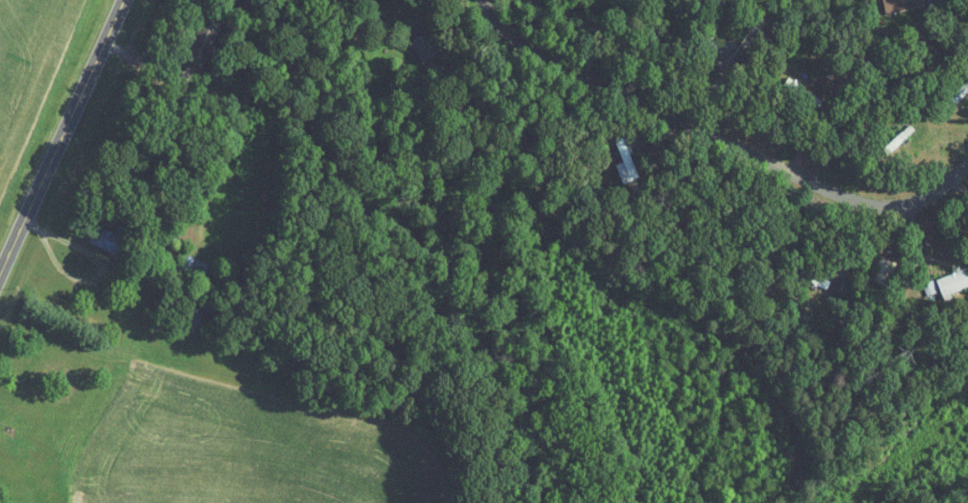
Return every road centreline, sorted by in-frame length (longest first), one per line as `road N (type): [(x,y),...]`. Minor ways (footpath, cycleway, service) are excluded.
road 1 (residential): [(485,0),(523,45),(858,202),(913,206),(967,166)]
road 2 (primary): [(0,275),(124,0)]

